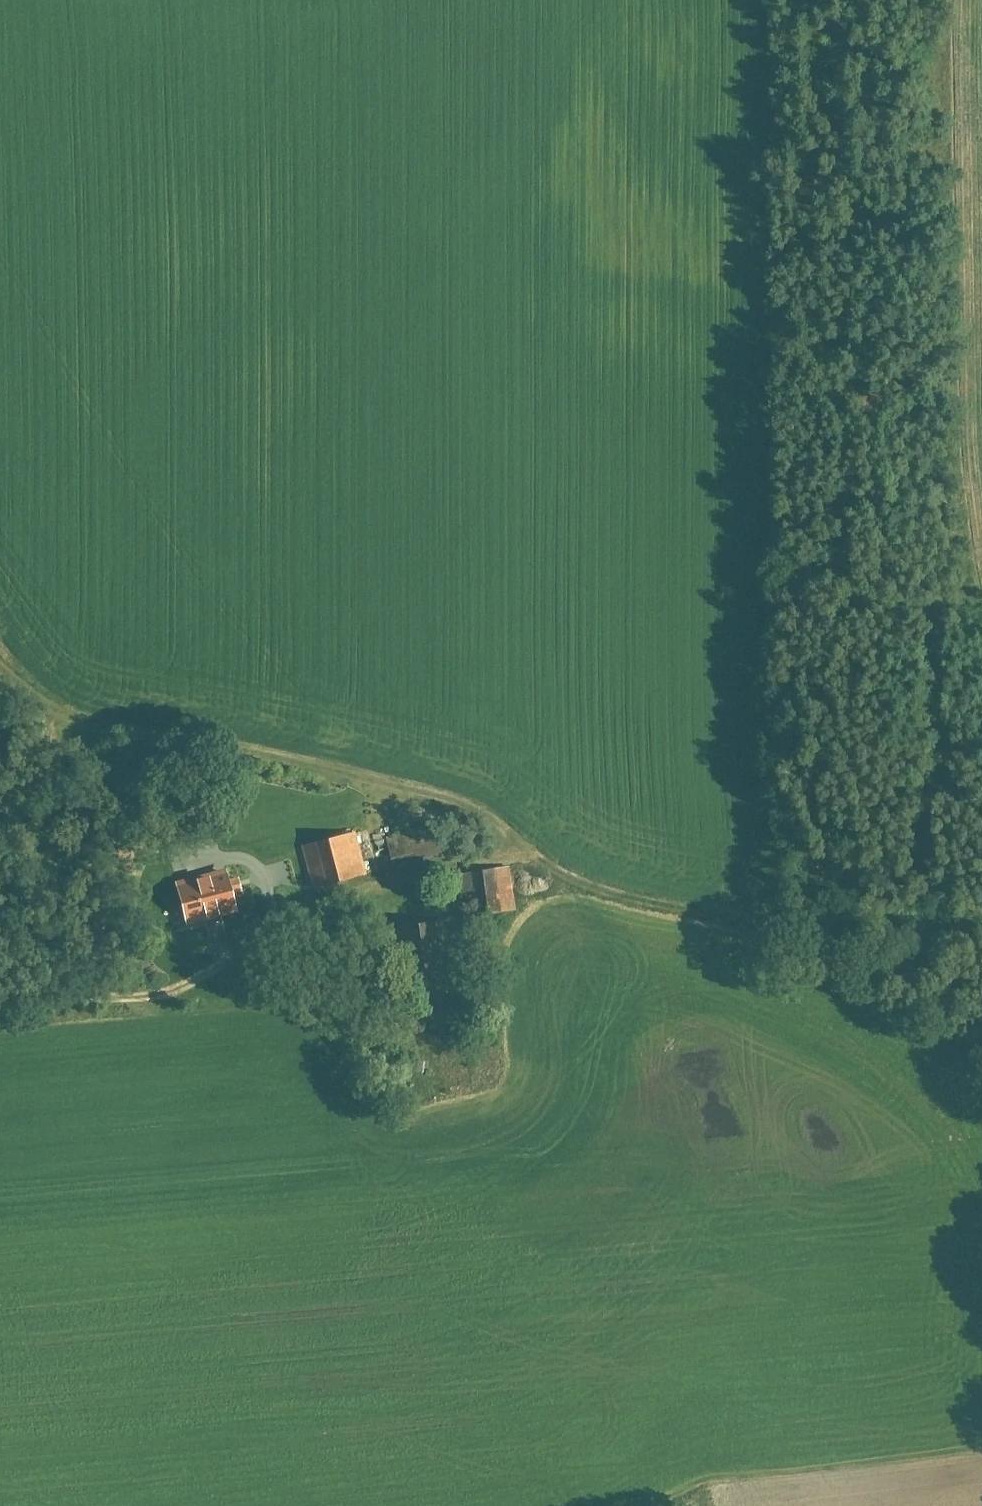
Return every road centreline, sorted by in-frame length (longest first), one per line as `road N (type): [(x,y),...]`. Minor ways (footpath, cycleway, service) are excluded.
road 1 (track): [(0,671),(69,714),(199,759),(271,764),(428,804),(470,807),(500,822),(542,870),(653,907),(797,932)]
road 2 (track): [(981,1048),(878,964),(830,938),(797,932)]

